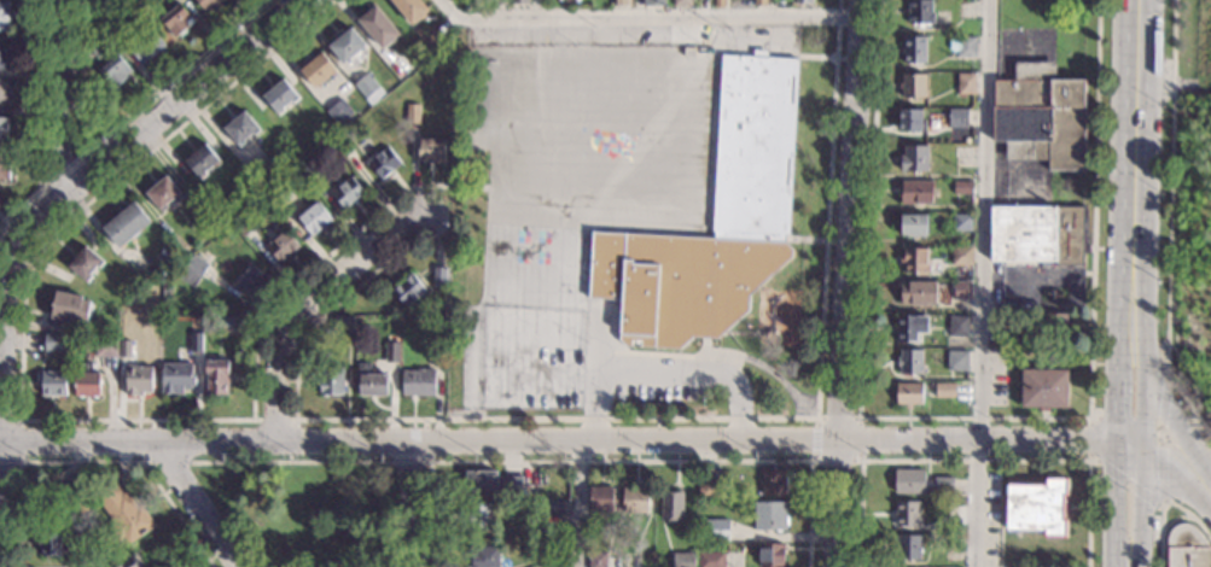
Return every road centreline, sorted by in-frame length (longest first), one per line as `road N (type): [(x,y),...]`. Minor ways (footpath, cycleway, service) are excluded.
road 1 (residential): [(1129,454),(1089,439),(979,437),(1,443)]
road 2 (residential): [(836,566),(862,0)]
road 3 (residential): [(1,443),(6,296),(25,242),(62,194),(67,0)]
road 4 (secondary): [(1129,454),(1137,0)]
road 5 (residential): [(62,194),(296,0)]
road 6 (residential): [(274,440),(279,358),(303,309),(391,232),(423,220)]
road 7 (residential): [(1210,495),(1188,442),(1130,360)]
road 8 (residential): [(239,566),(162,443)]
road 9 (residential): [(428,566),(408,439)]

